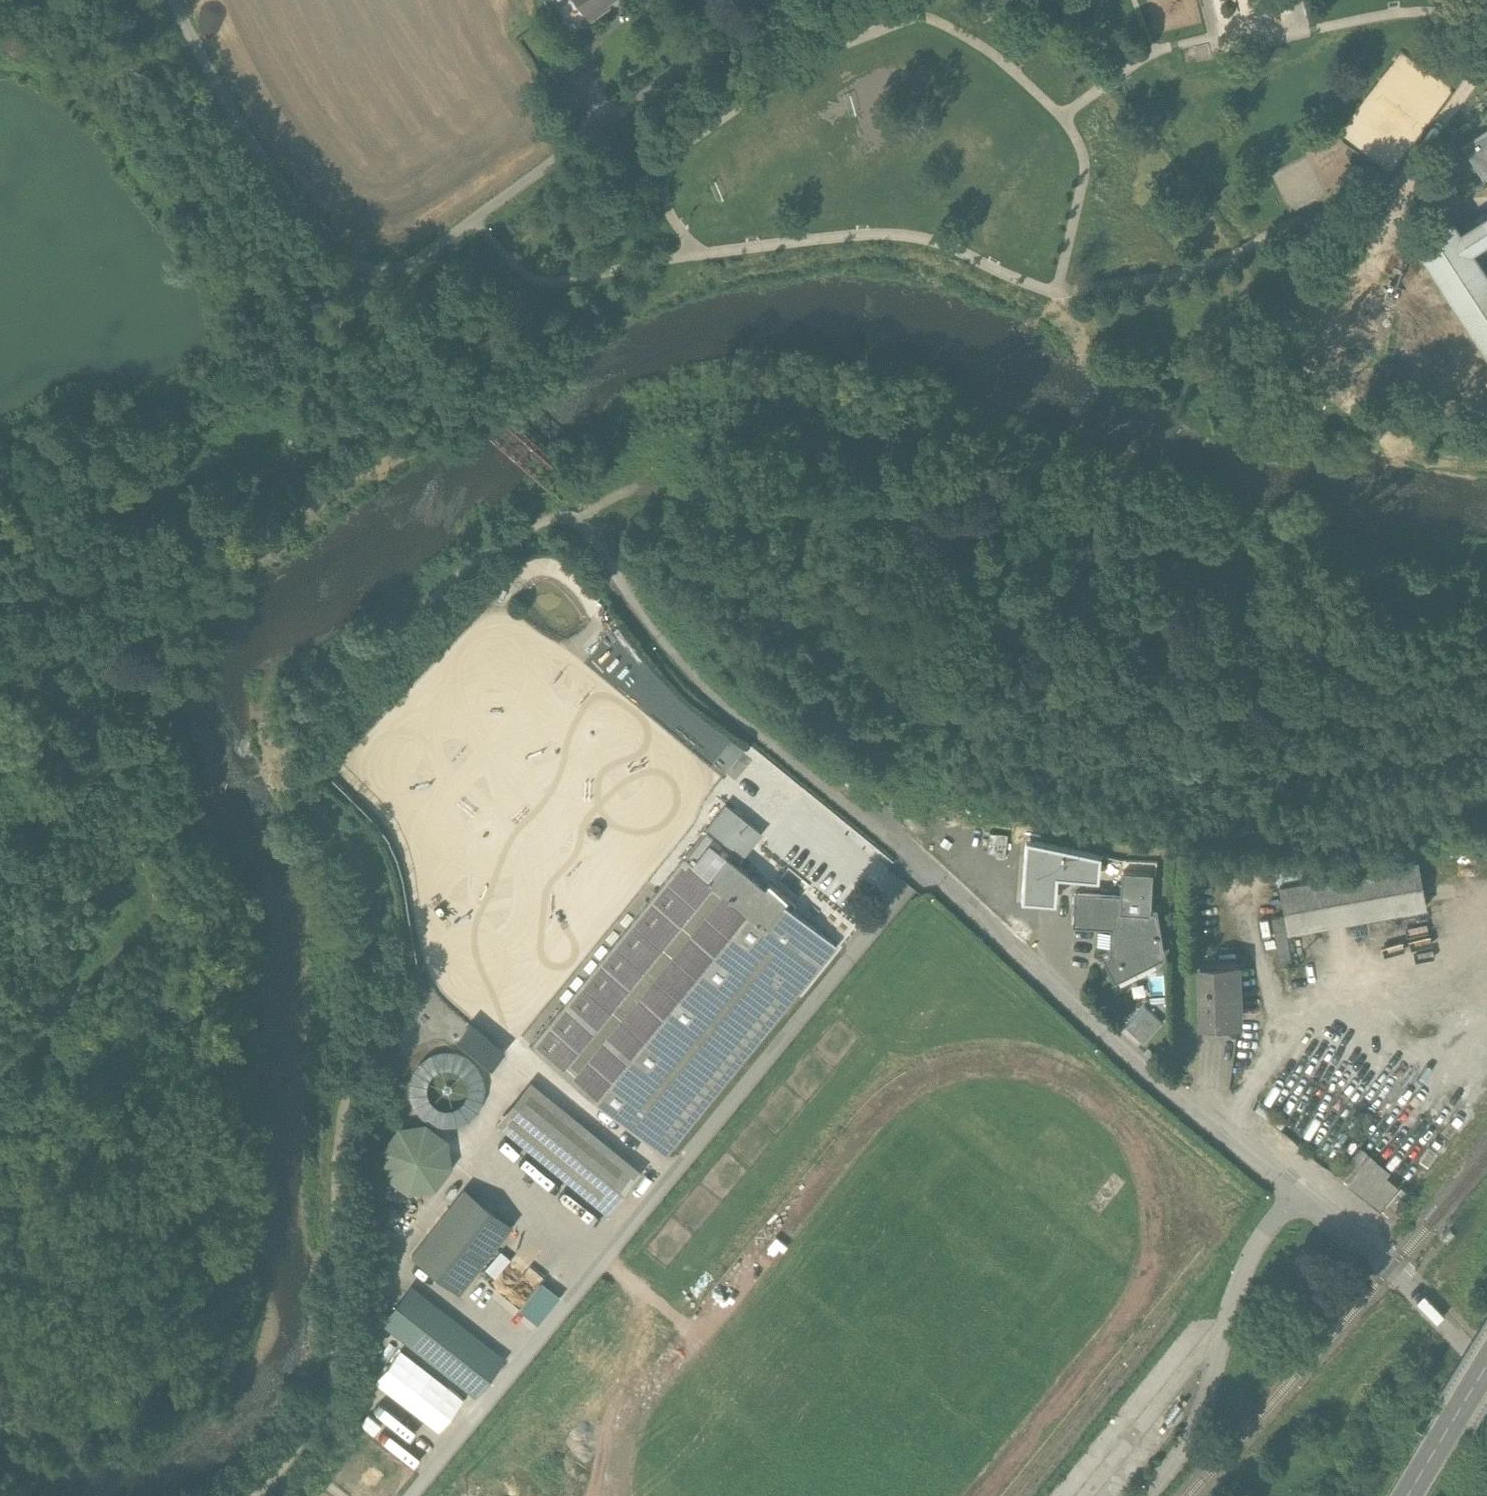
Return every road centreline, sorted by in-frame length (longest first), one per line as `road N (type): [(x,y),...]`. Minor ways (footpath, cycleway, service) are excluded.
road 1 (track): [(260,1495),(302,1450),(341,1356),(341,1144),(369,1006),(375,926),(354,852),(285,778),(289,754),(474,571),(535,527),(570,521)]
road 2 (unclassified): [(570,521),(606,556),(677,660),(882,830),(1294,1198)]
road 3 (residential): [(168,0),(198,63),(326,241),(367,269),(418,264),(790,0)]
road 4 (track): [(0,77),(28,82),(67,106),(99,139),(114,182),(197,296),(200,330)]
road 5 (unclassified): [(1294,1198),(1242,1278),(1185,1456),(1150,1495)]
road 6 (unclassified): [(1294,1198),(1390,1273),(1486,1371)]
road 7 (primary): [(1486,1356),(1400,1495)]

